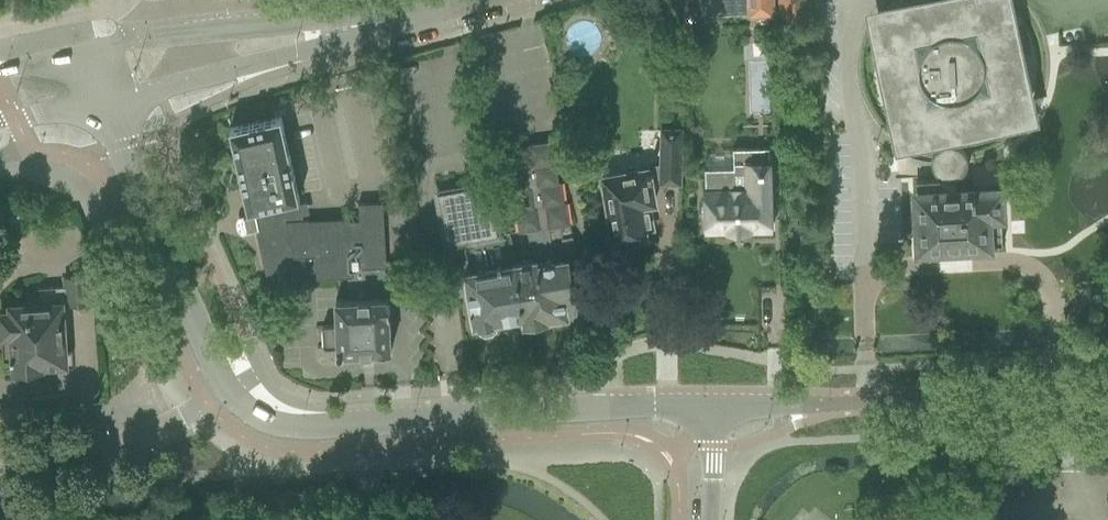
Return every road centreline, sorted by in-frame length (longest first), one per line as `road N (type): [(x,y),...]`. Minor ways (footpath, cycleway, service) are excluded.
road 1 (tertiary): [(715,404),(280,428),(230,395)]
road 2 (tertiary): [(715,404),(1107,397)]
road 3 (tertiary): [(230,395),(101,107)]
road 4 (tertiary): [(370,22),(170,38),(70,57)]
road 5 (tertiary): [(101,107),(272,66),(370,22)]
road 6 (unclassified): [(0,461),(109,449),(230,395)]

